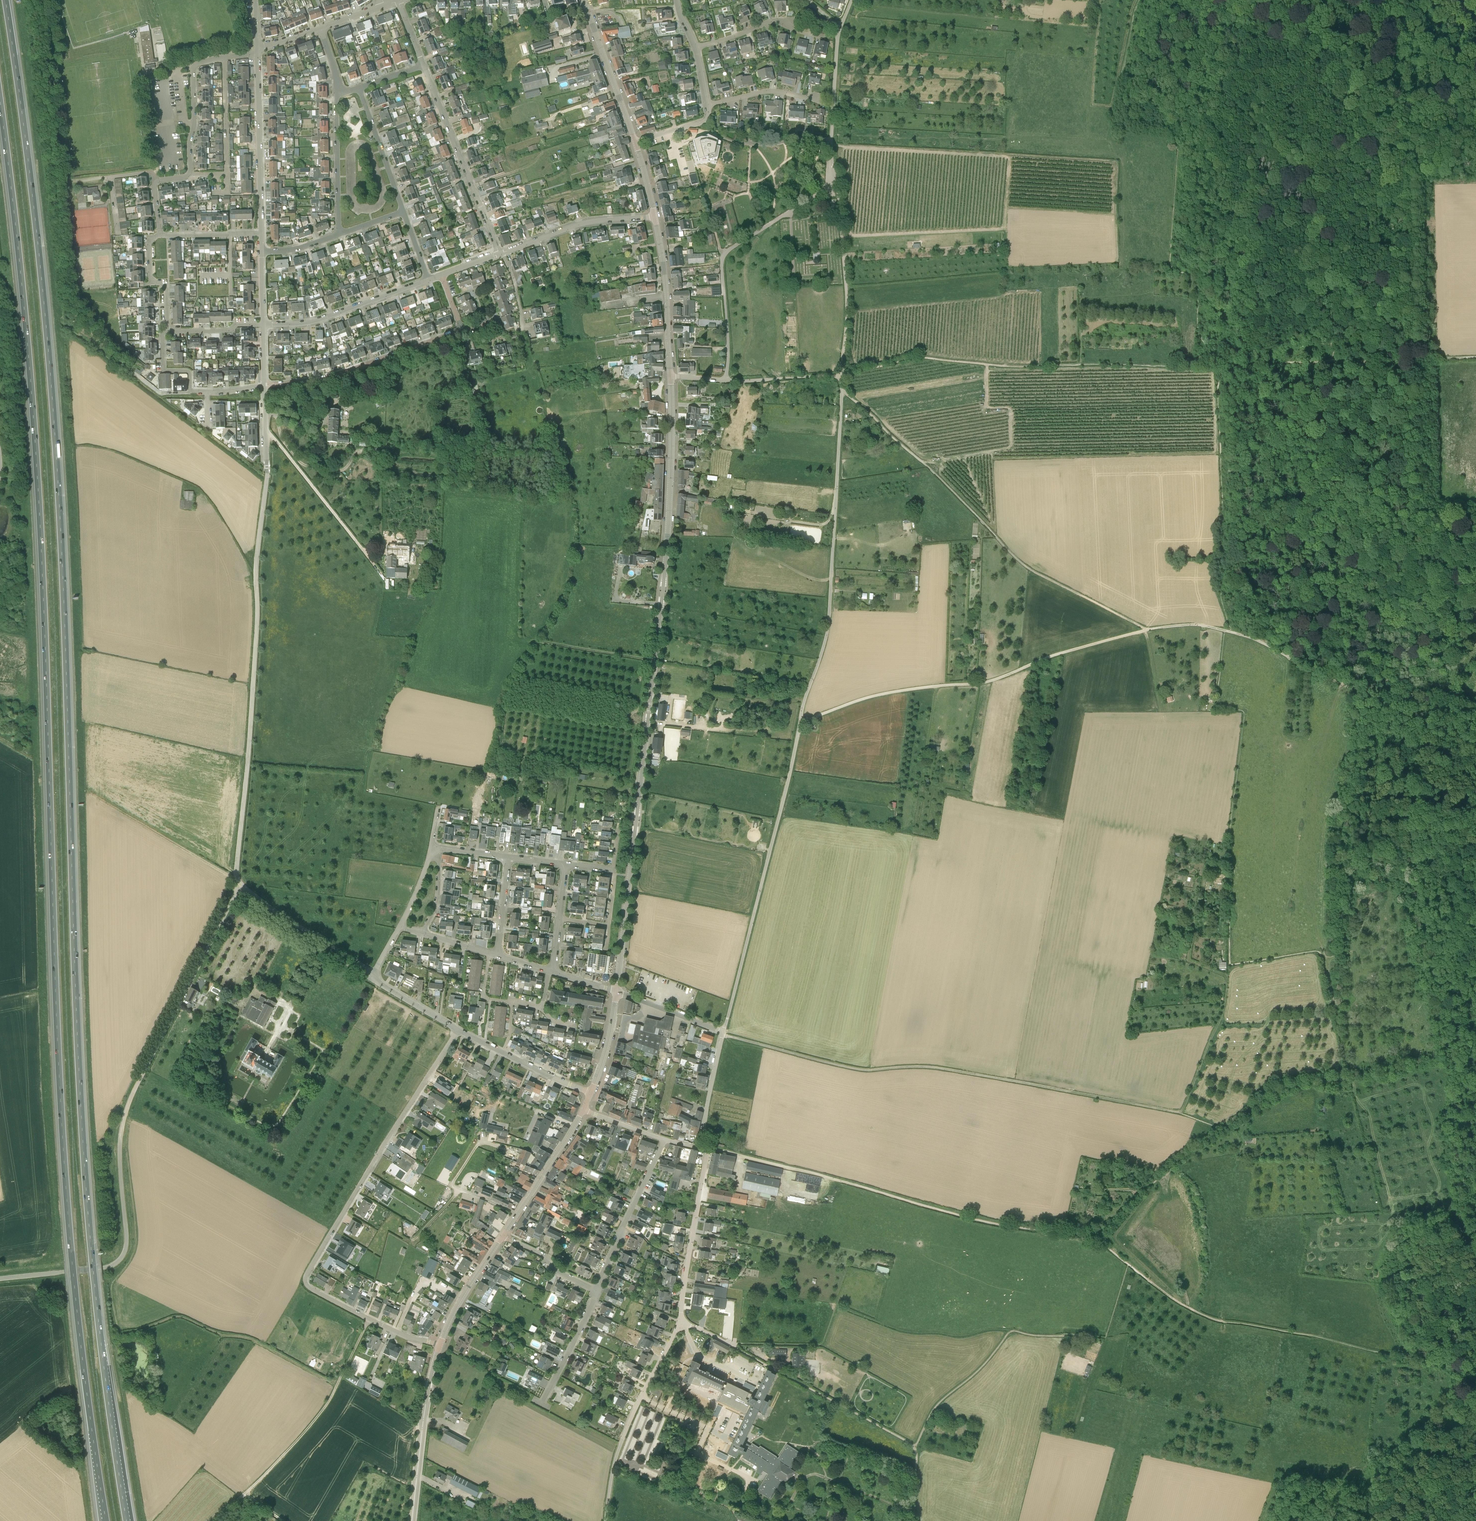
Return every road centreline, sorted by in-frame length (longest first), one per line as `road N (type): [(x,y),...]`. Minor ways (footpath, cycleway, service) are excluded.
road 1 (motorway): [(127,1520),(84,1154),(49,359),(5,0)]
road 2 (motorway): [(0,103),(39,511),(64,1156),(106,1520)]
road 3 (tertiary): [(617,992),(667,542),(670,376)]
road 4 (unclassified): [(0,1279),(102,1268),(122,1256),(124,1116),(237,884)]
road 5 (unclassified): [(237,884),(265,415)]
road 6 (track): [(722,1035),(856,1069),(936,1068),(1180,1112)]
road 7 (residential): [(438,1344),(366,1317),(309,1287),(307,1277),(458,1029)]
road 8 (track): [(707,1149),(987,1222),(1098,1238)]
road 9 (track): [(1146,630),(1028,568),(842,389)]
road 10 (track): [(1224,364),(1009,366),(920,358),(841,372)]
road 11 (track): [(1146,630),(984,683),(873,696),(800,724)]
road 12 (track): [(1128,1265),(1220,1322),(1450,1365)]
road 13 (unclassified): [(724,380),(841,376),(846,300),(835,183)]
road 14 (track): [(1412,359),(1418,574),(1437,577),(1475,543)]
road 15 (track): [(914,1520),(915,1448),(936,1406),(1010,1332),(1062,1336)]
road 16 (residential): [(915,1448),(681,1323)]
road 17 (unclassified): [(835,183),(724,256),(724,380)]
road 18 (residential): [(700,1143),(723,1032),(617,992)]
road 19 (track): [(243,1494),(323,1408),(366,1317)]
road 20 (residential): [(264,386),(331,375),(456,330),(458,318)]
road 21 (residential): [(499,253),(422,62)]
road 22 (track): [(986,364),(986,406),(1010,410),(1012,448),(923,463)]
road 23 (residential): [(681,1323),(707,1149),(700,1143)]
road 24 (track): [(1180,1112),(1221,1018),(1226,983),(1226,976),(1189,961)]
road 25 (residential): [(260,233),(256,53)]
road 26 (tertiary): [(412,1520),(438,1344)]
road 27 (track): [(86,797),(237,884)]
road 28 (residential): [(263,323),(320,319),(427,279)]
road 29 (track): [(765,227),(746,264),(751,326),(744,359),(769,379)]
road 30 (track): [(1098,1238),(1140,1193),(1225,1130)]
road 31 (residential): [(596,1290),(663,1140)]
road 32 (unclassified): [(374,972),(237,884)]
road 33 (tertiary): [(670,376),(655,217)]
road 34 (residential): [(504,251),(599,222),(655,217)]
road 35 (tertiary): [(635,143),(584,0)]
road 36 (track): [(1369,692),(1231,632)]
road 37 (tertiary): [(505,1235),(584,1109)]
road 38 (residential): [(213,190),(227,186),(227,56)]
road 39 (residential): [(340,235),(336,91)]
road 40 (residential): [(159,235),(154,186),(190,174),(194,122)]
road 41 (residential): [(826,37),(774,21),(698,46)]
road 42 (residential): [(404,210),(361,85)]
road 43 (tertiary): [(438,1344),(505,1235)]
road 44 (residential): [(623,1437),(681,1323)]
road 45 (track): [(734,1344),(820,1344),(836,1306)]
road 46 (track): [(337,1384),(255,1341),(224,1336)]
road 47 (track): [(534,641),(654,660)]
road 48 (residential): [(707,105),(770,92),(825,104)]

